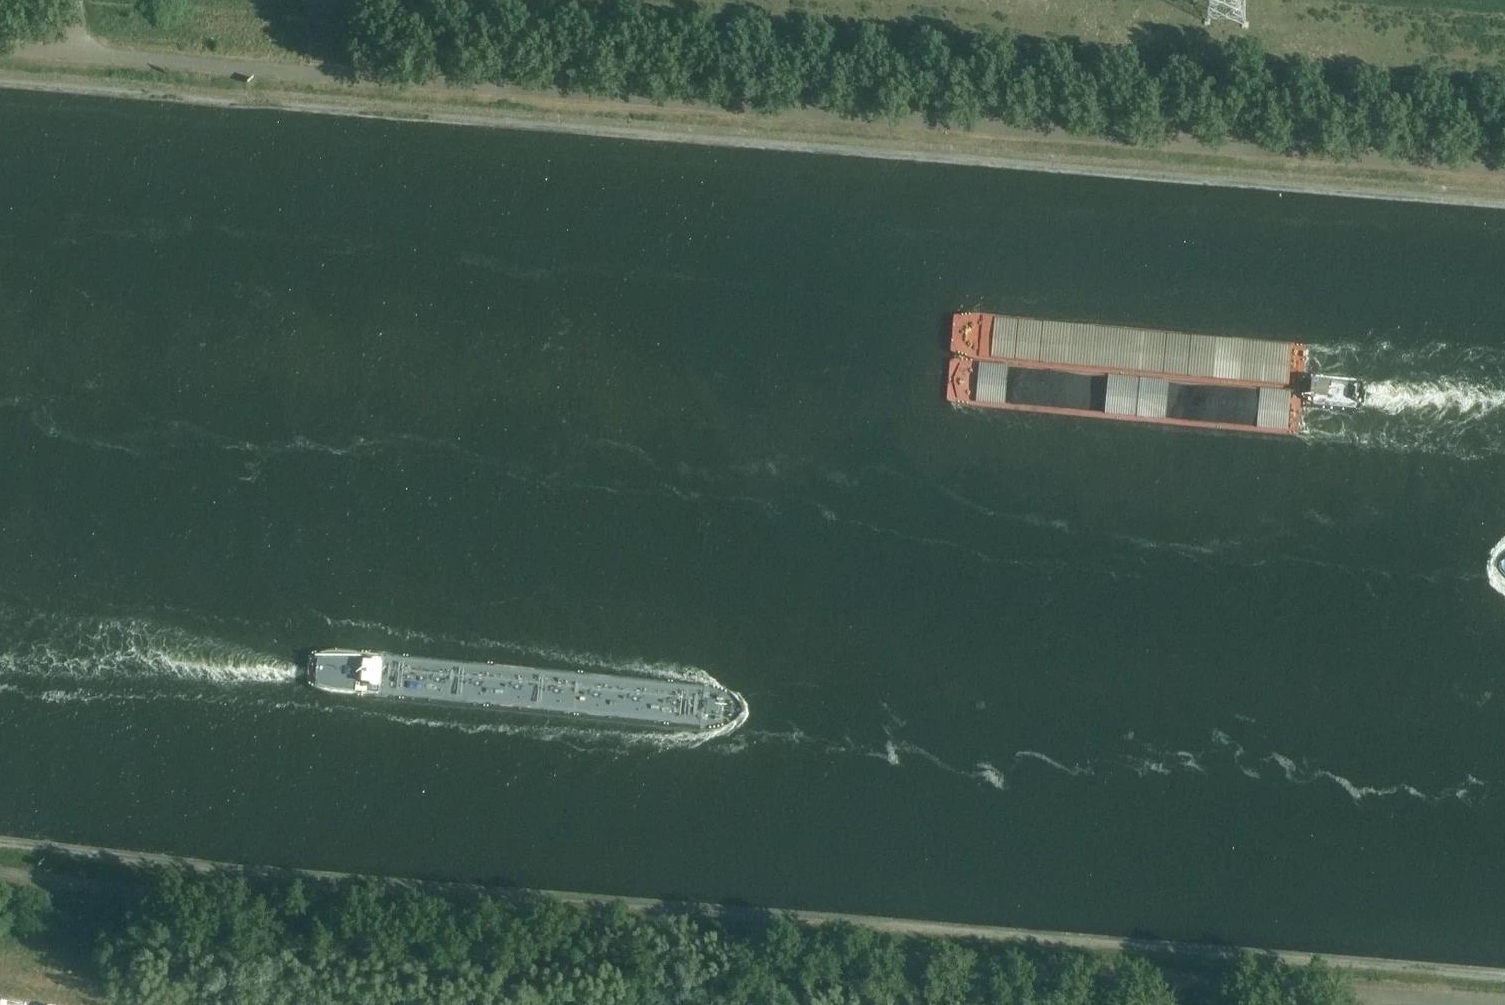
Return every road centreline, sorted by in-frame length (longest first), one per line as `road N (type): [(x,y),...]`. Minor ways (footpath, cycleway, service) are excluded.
road 1 (unclassified): [(1504,176),(0,48)]

